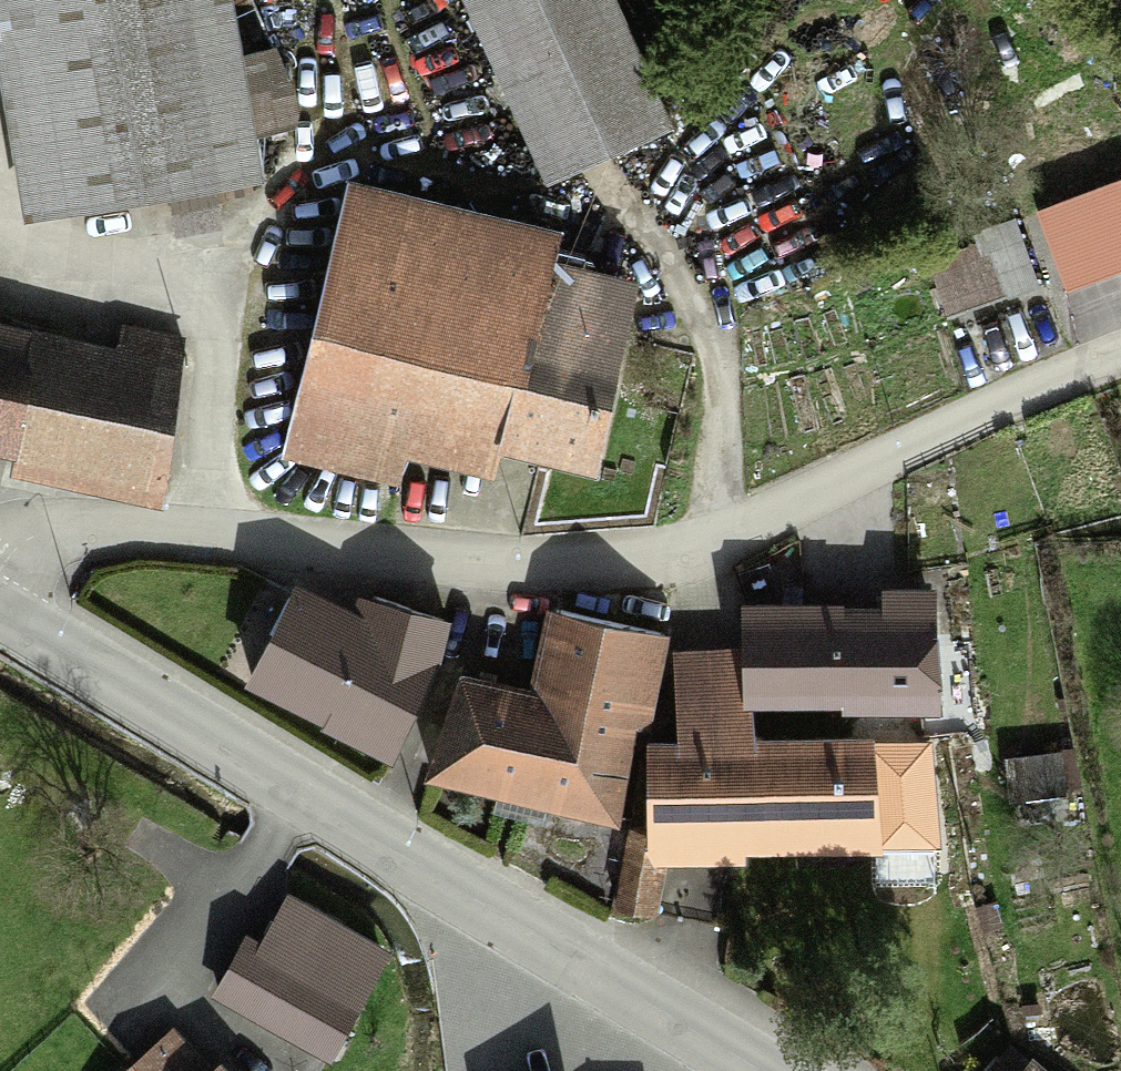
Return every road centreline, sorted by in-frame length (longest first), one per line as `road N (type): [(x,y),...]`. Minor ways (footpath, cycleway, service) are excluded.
road 1 (residential): [(0,577),(54,544),(276,535),(544,574),(674,559),(1120,364)]
road 2 (tertiary): [(0,622),(742,1070)]

